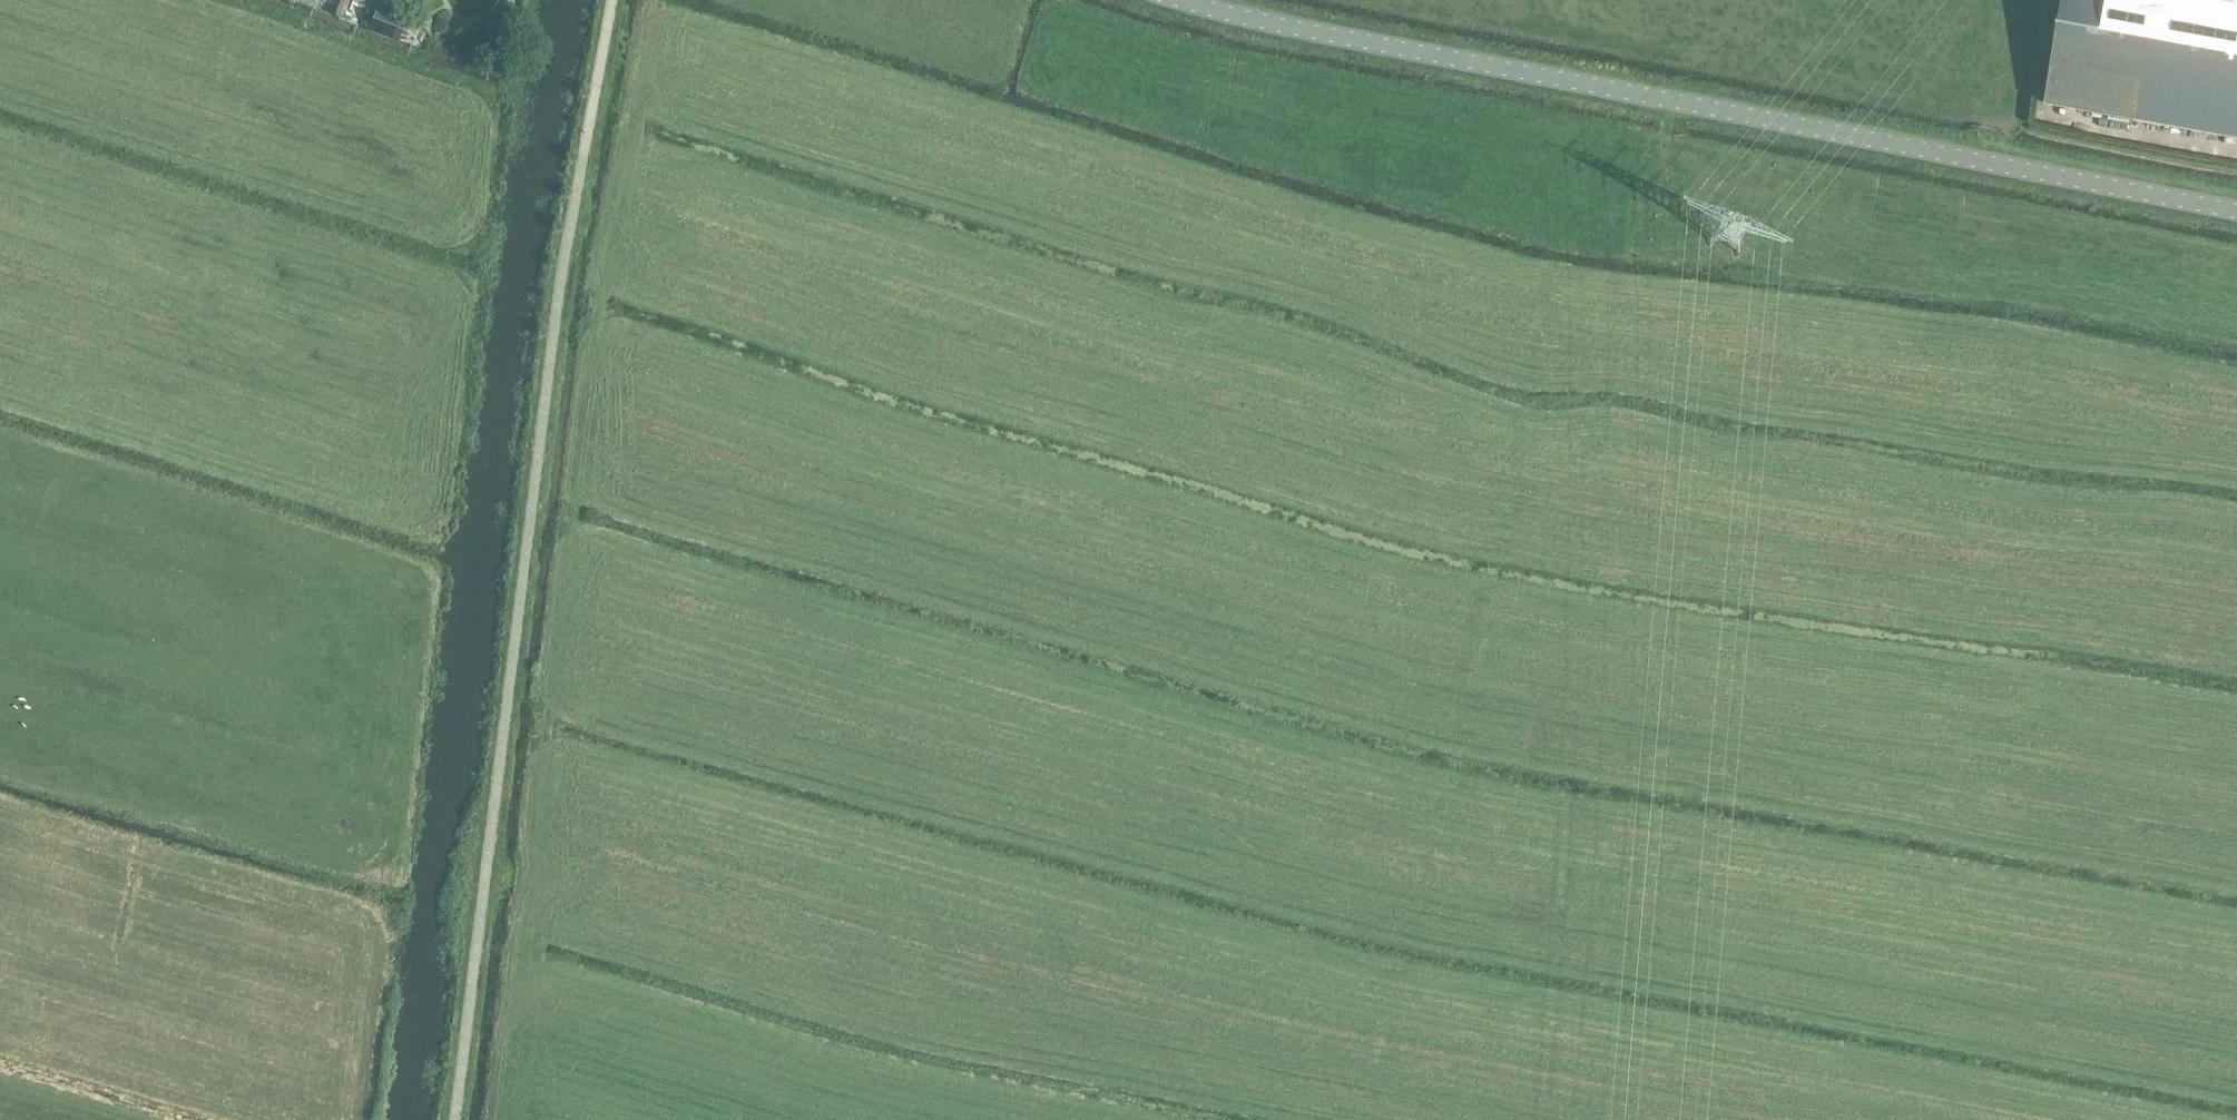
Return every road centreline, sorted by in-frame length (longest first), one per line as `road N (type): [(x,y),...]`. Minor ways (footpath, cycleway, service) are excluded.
road 1 (unclassified): [(2236,210),(1234,19),(1176,0)]

